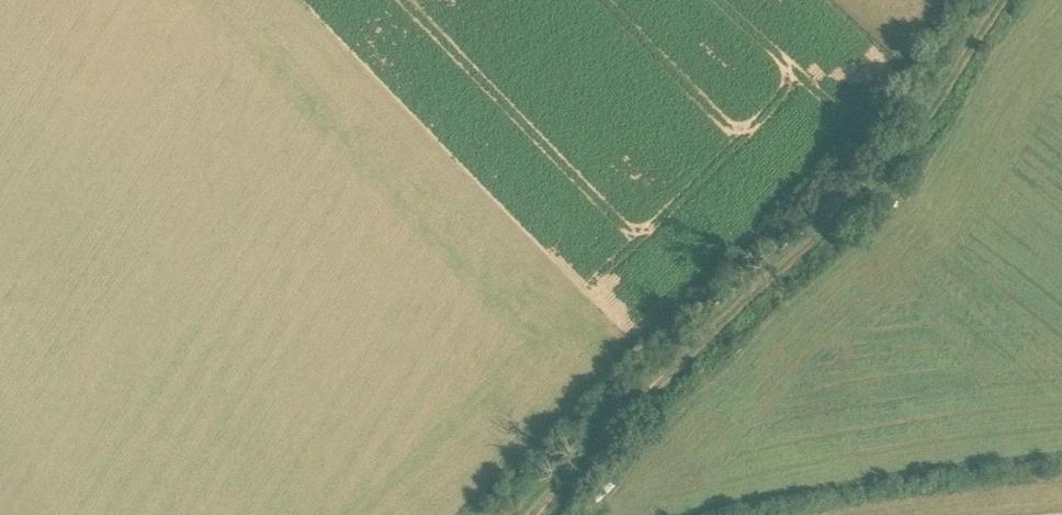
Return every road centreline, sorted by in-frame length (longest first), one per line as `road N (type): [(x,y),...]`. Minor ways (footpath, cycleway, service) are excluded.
road 1 (track): [(1003,0),(881,174),(535,514)]

